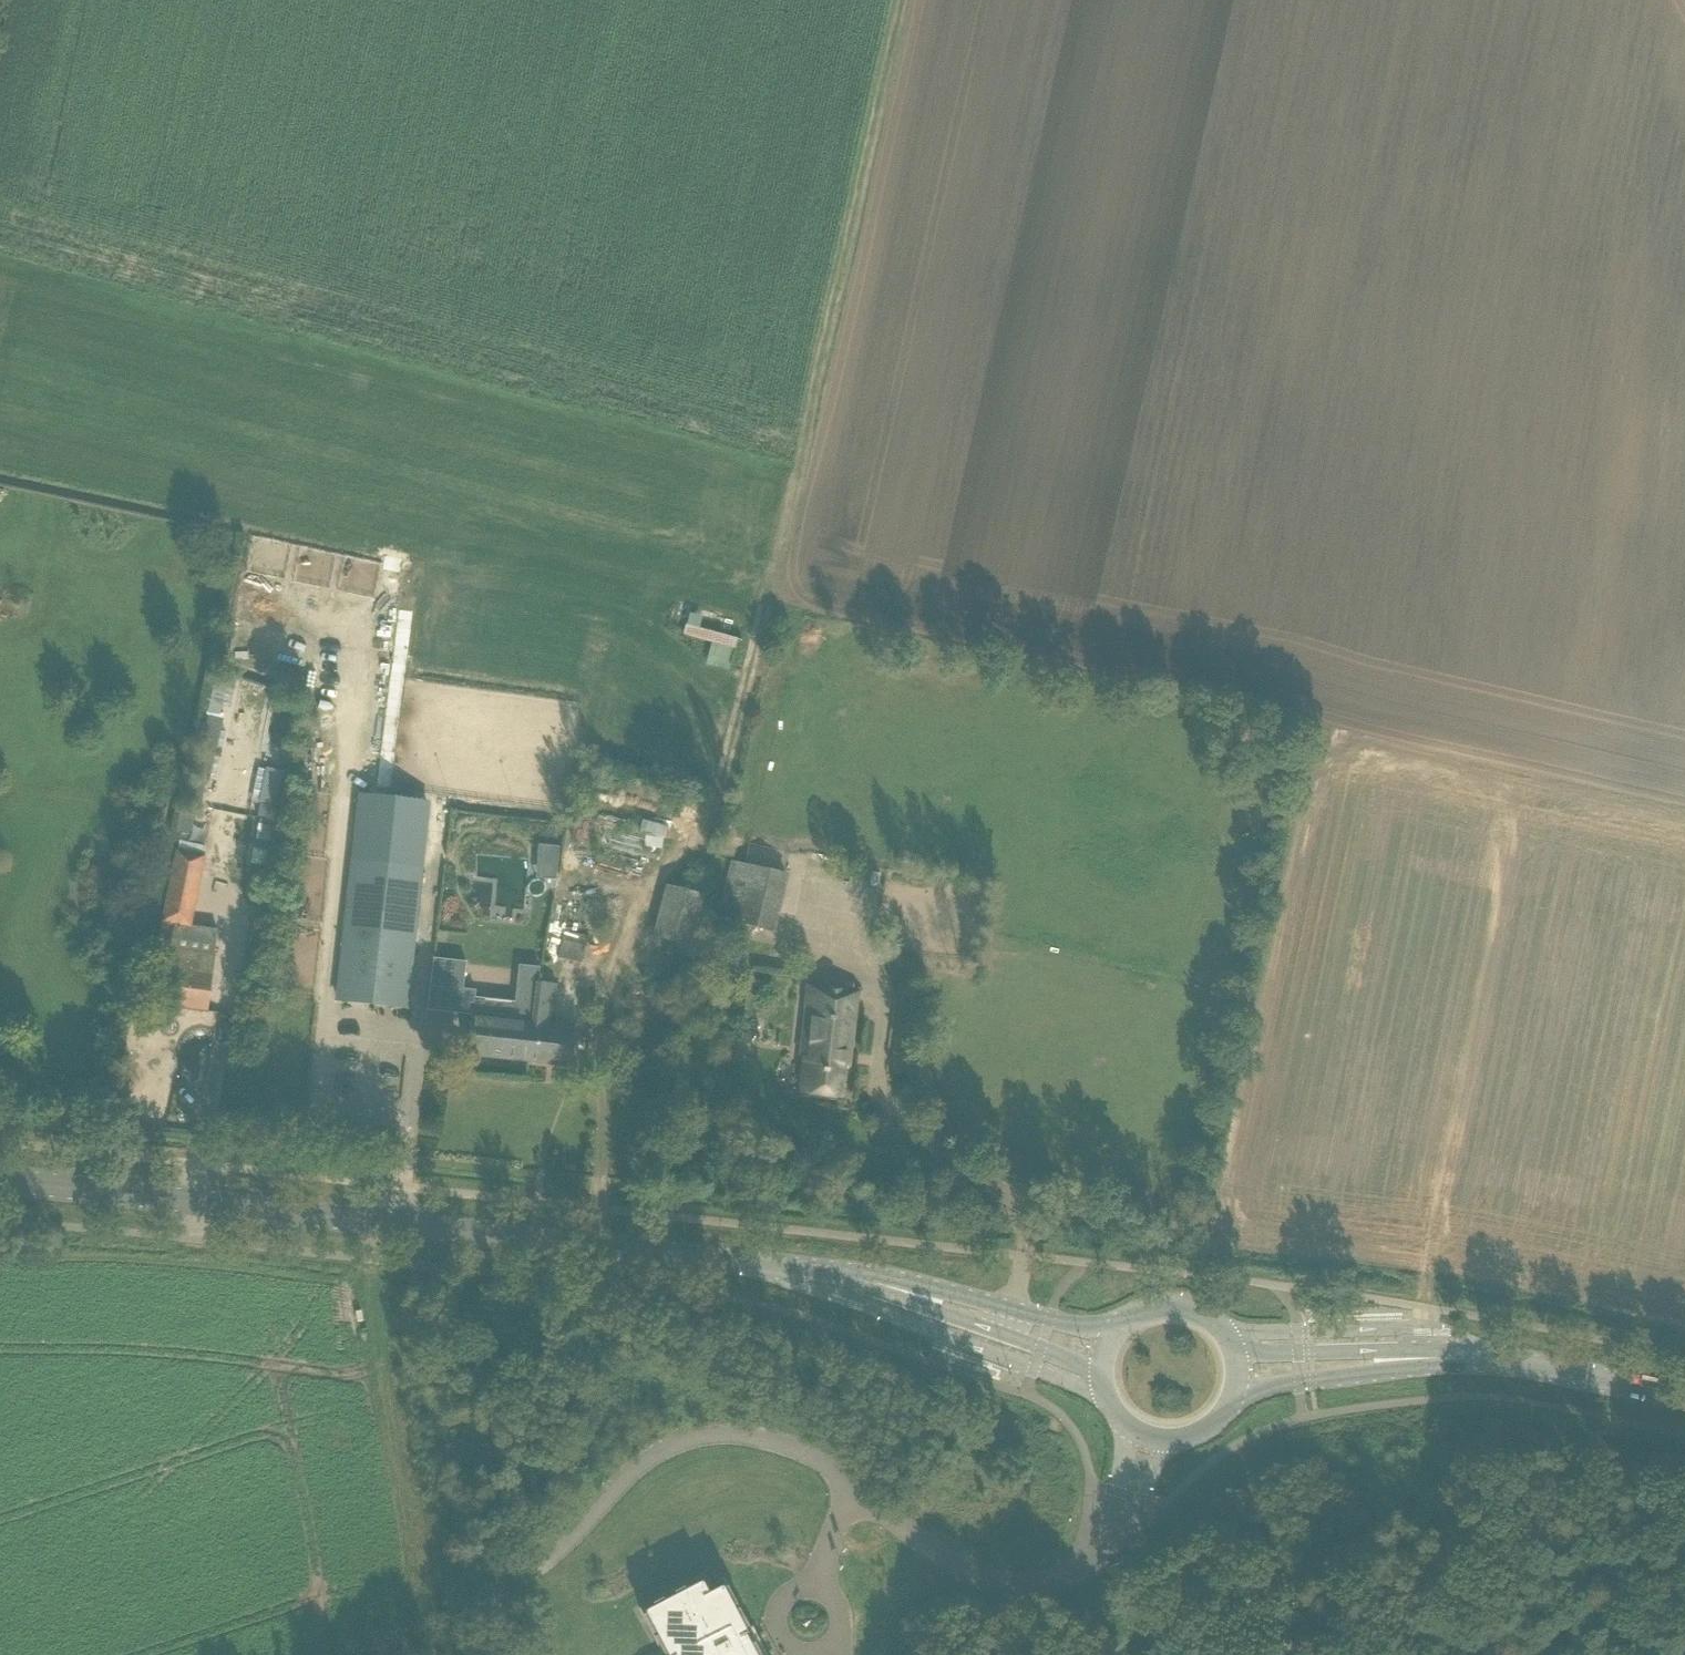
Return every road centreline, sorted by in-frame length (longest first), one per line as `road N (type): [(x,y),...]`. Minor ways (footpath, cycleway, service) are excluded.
road 1 (secondary): [(857,1285),(775,1266),(0,1179)]
road 2 (track): [(906,0),(717,807),(701,821)]
road 3 (residential): [(537,1567),(634,1469),(699,1436),(732,1434),(807,1455),(993,1579),(1049,1578),(1106,1548)]
road 4 (secondary): [(857,1285),(1100,1372)]
road 5 (secondary): [(1109,1336),(951,1294),(857,1285)]
road 6 (secondary): [(1684,1398),(1447,1356)]
road 7 (secondary): [(1228,1402),(1300,1378),(1447,1356)]
road 8 (secondary): [(1447,1356),(1235,1354)]
road 9 (secondary): [(1235,1354),(1211,1318),(1171,1302),(1134,1312),(1109,1336)]
road 10 (residential): [(1106,1548),(1146,1503),(1164,1439)]
road 11 (residential): [(1129,1427),(1106,1548)]

